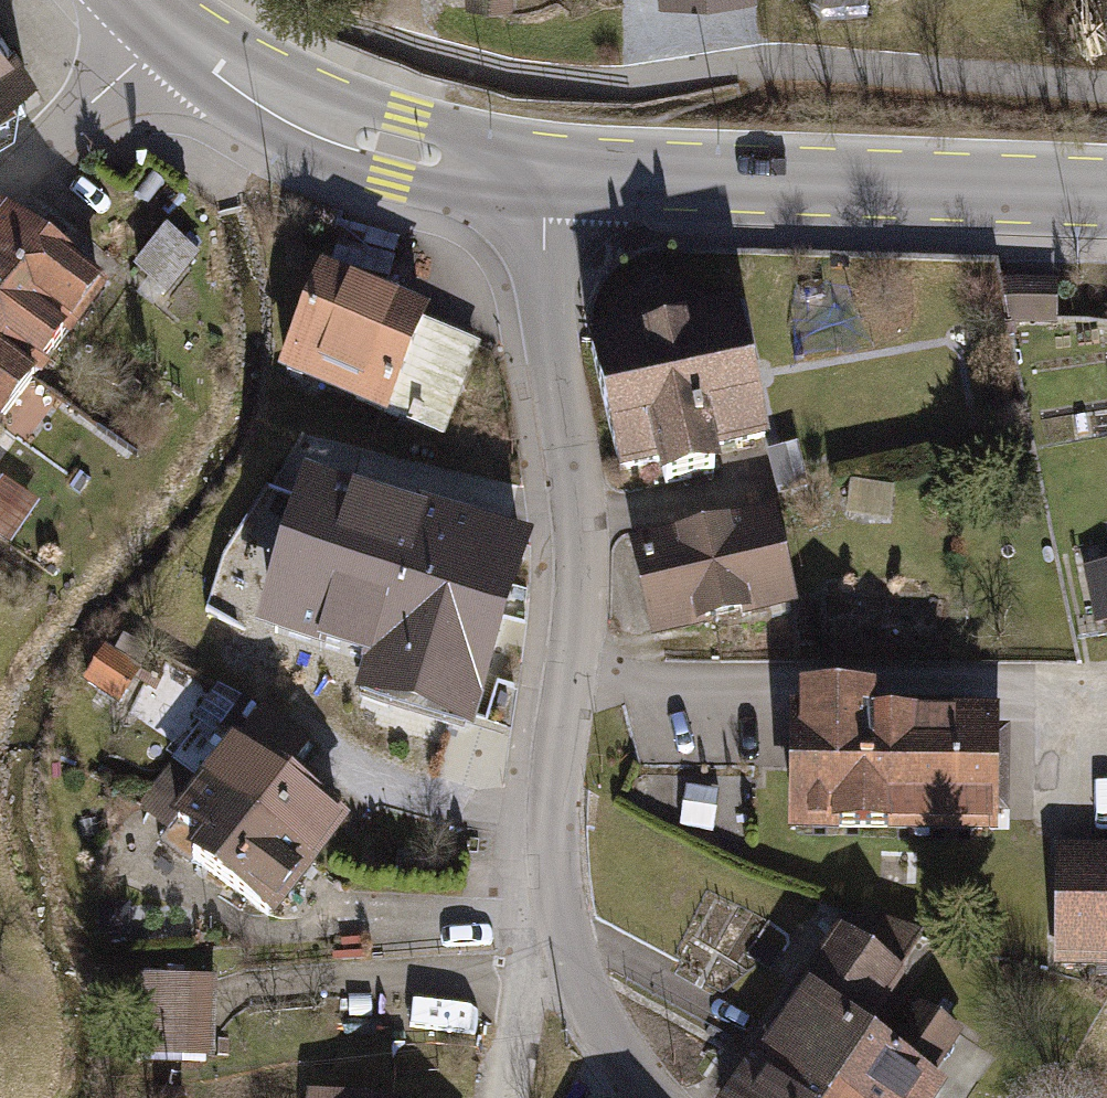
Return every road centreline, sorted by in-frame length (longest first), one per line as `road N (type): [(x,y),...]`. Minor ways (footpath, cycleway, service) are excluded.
road 1 (residential): [(544,173),(547,324),(576,518),(577,613),(558,757),(555,871),(571,954),(603,1024),(656,1097)]
road 2 (primary): [(1106,195),(544,173)]
road 3 (primary): [(544,173),(399,148),(281,106),(166,29)]
road 4 (residential): [(0,185),(166,29)]

